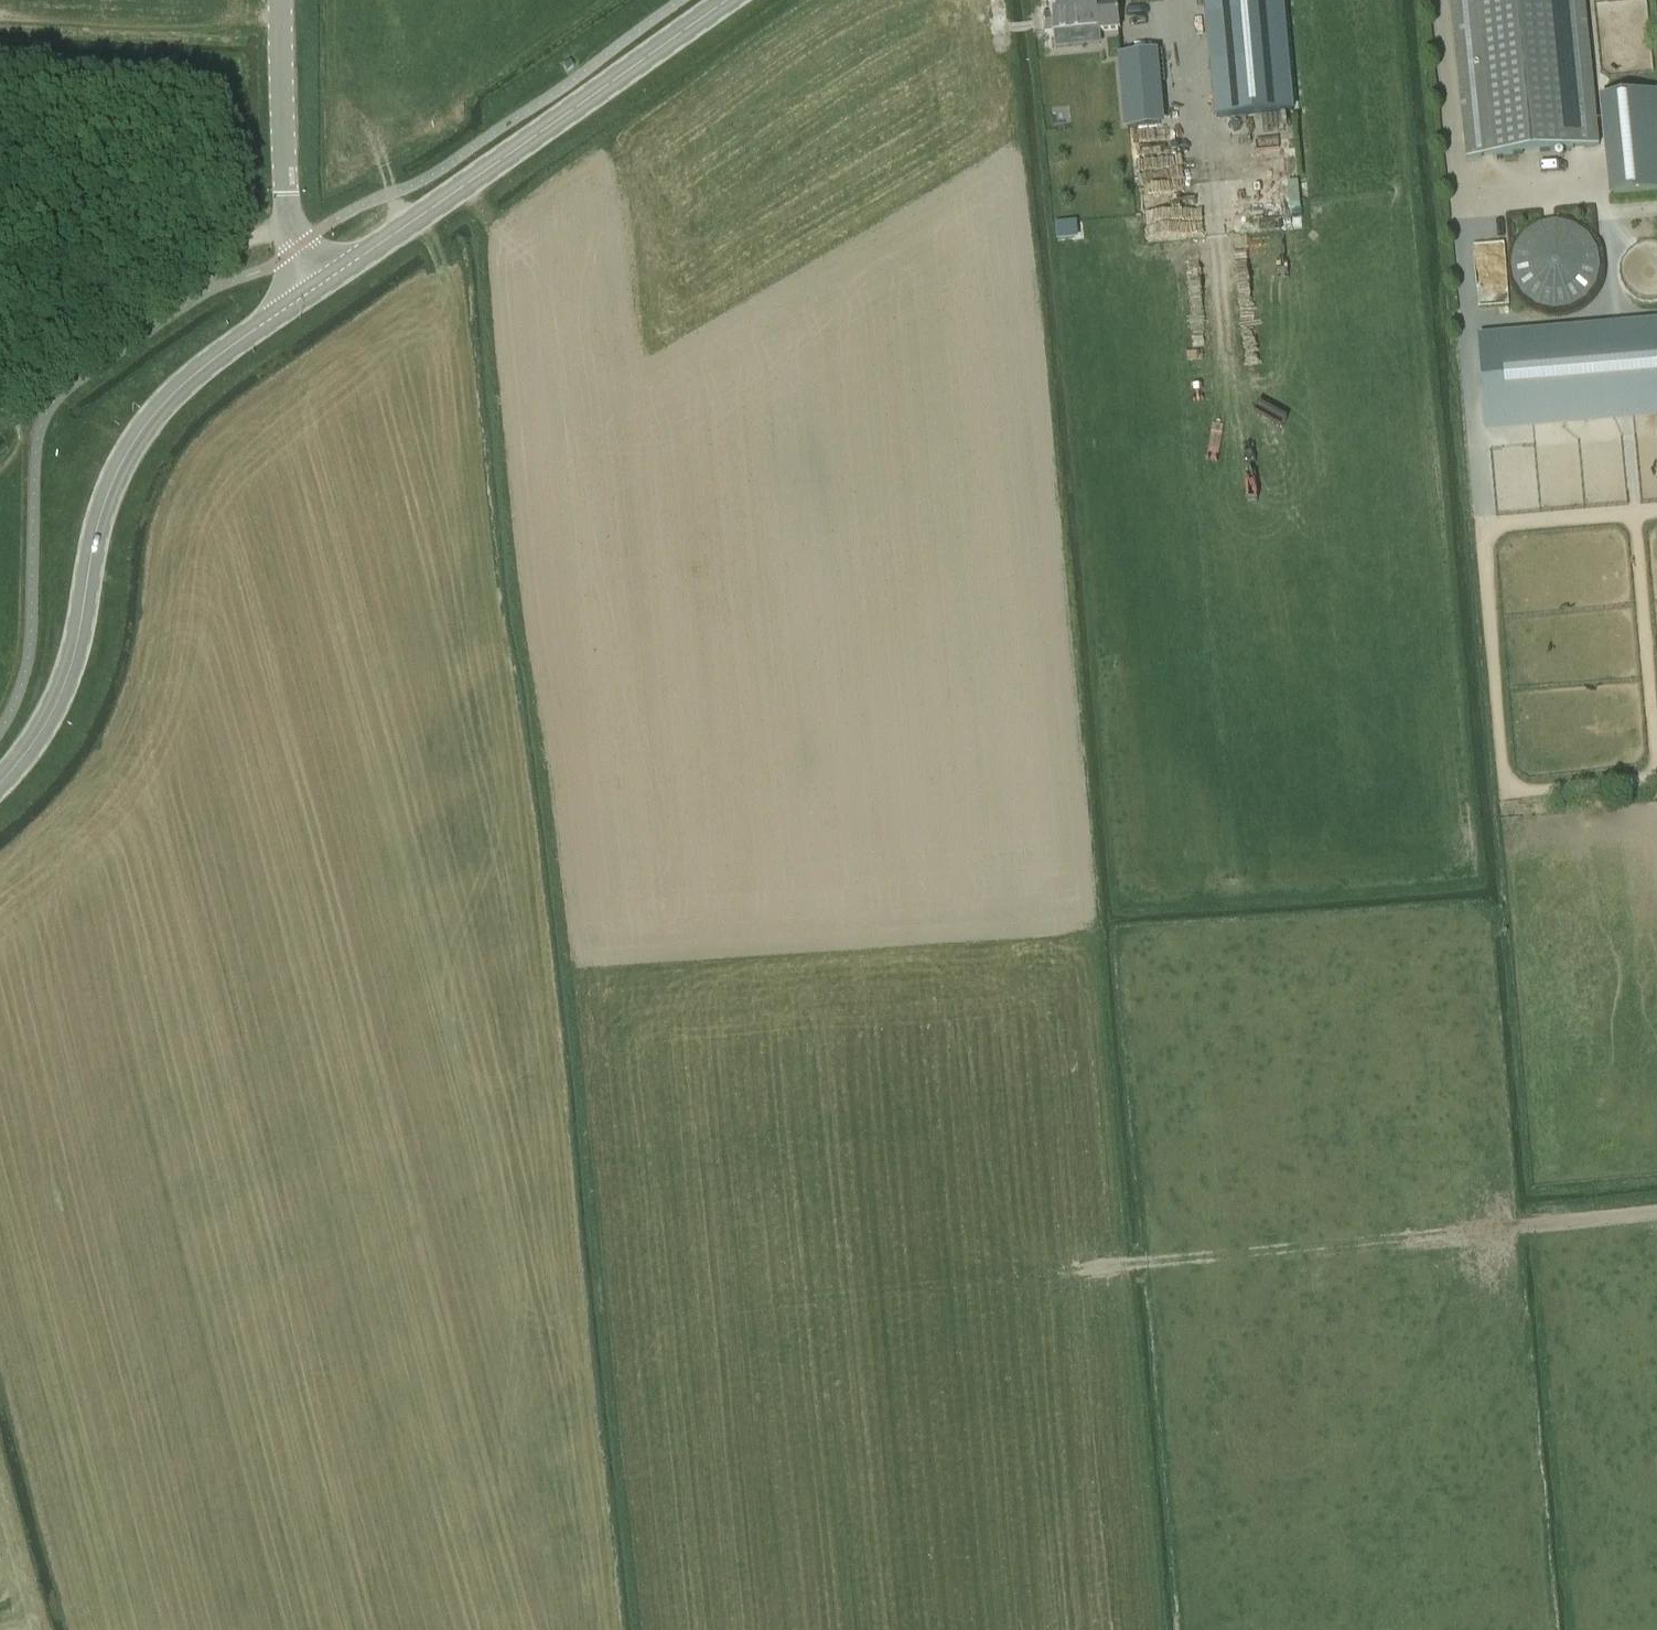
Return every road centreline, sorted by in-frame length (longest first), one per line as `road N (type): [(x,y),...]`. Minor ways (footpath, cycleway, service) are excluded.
road 1 (secondary): [(0,782),(58,698),(103,503),(138,433),(195,373),(318,285)]
road 2 (secondary): [(318,285),(725,0)]
road 3 (unclassified): [(318,285),(287,223),(282,0)]
road 4 (track): [(1513,1224),(1656,1210)]

